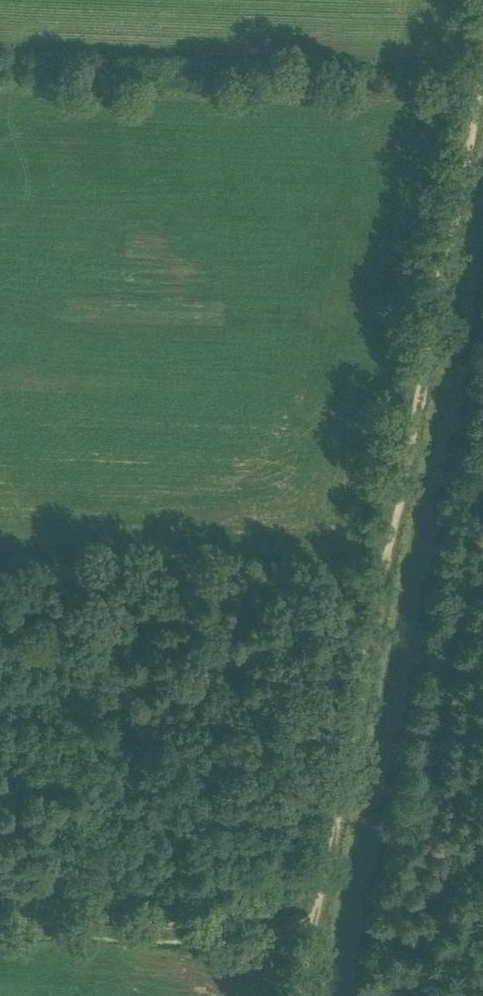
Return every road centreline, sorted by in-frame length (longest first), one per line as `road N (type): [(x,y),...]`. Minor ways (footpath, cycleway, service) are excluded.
road 1 (track): [(313,927),(482,53)]
road 2 (track): [(0,917),(313,927)]

